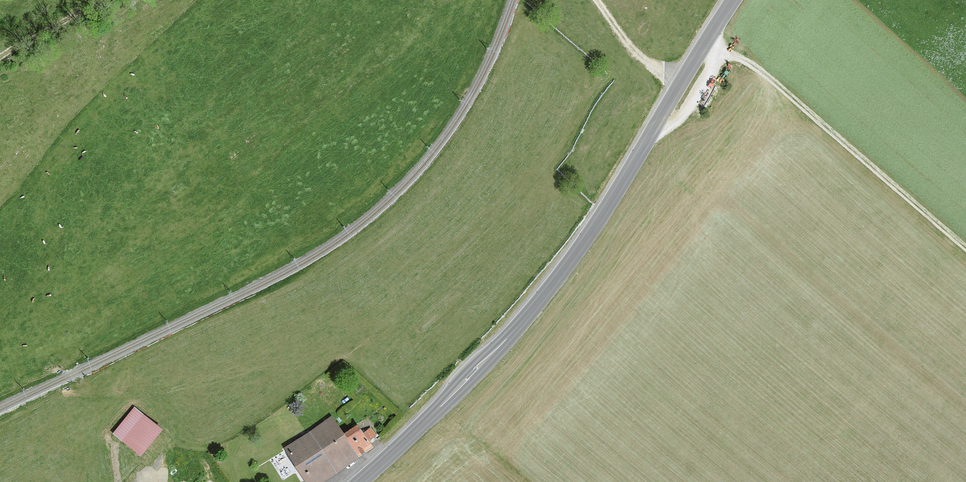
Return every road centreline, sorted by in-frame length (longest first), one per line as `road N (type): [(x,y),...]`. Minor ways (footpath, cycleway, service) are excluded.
road 1 (tertiary): [(342,481),(414,426),(575,252),(726,0)]
road 2 (track): [(700,40),(769,75),(965,247)]

